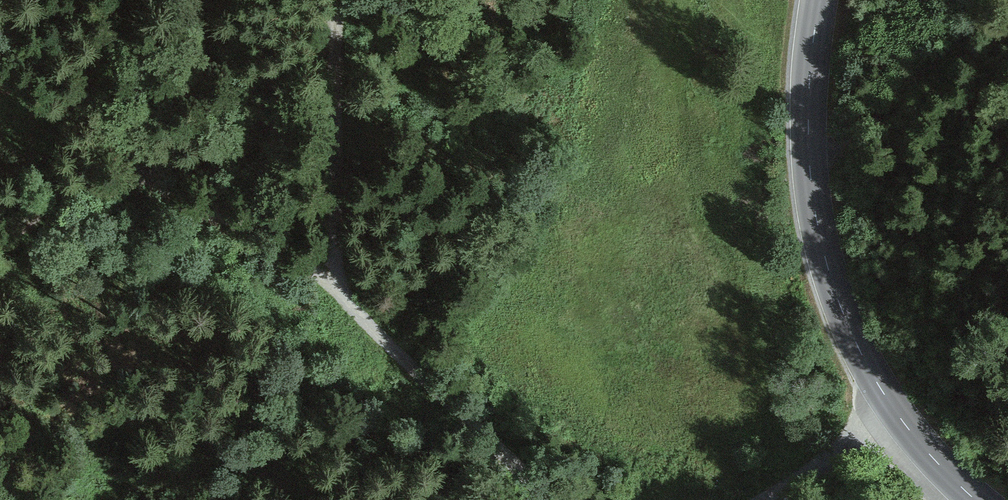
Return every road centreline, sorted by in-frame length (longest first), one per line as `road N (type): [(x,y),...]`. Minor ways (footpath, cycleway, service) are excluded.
road 1 (tertiary): [(821,0),(809,148),(832,285),(888,405),(974,499)]
road 2 (track): [(321,270),(555,499)]
road 3 (track): [(813,200),(890,97),(999,0)]
road 4 (track): [(321,0),(314,107),(321,270)]
road 5 (track): [(321,270),(236,227),(150,166)]
road 6 (track): [(773,499),(888,405)]

